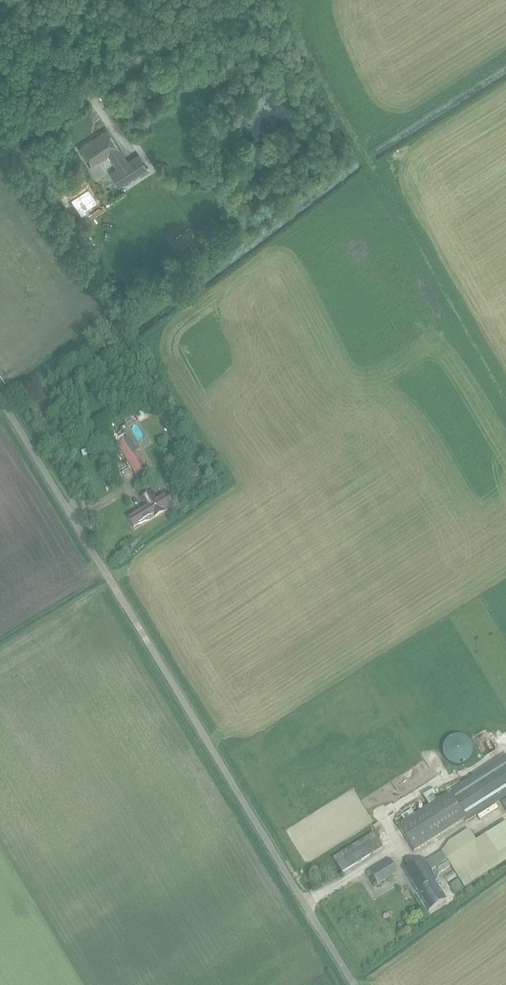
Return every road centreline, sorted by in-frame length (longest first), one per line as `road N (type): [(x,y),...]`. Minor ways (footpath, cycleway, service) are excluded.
road 1 (unclassified): [(355,984),(0,399)]
road 2 (unclassified): [(0,149),(233,0)]

